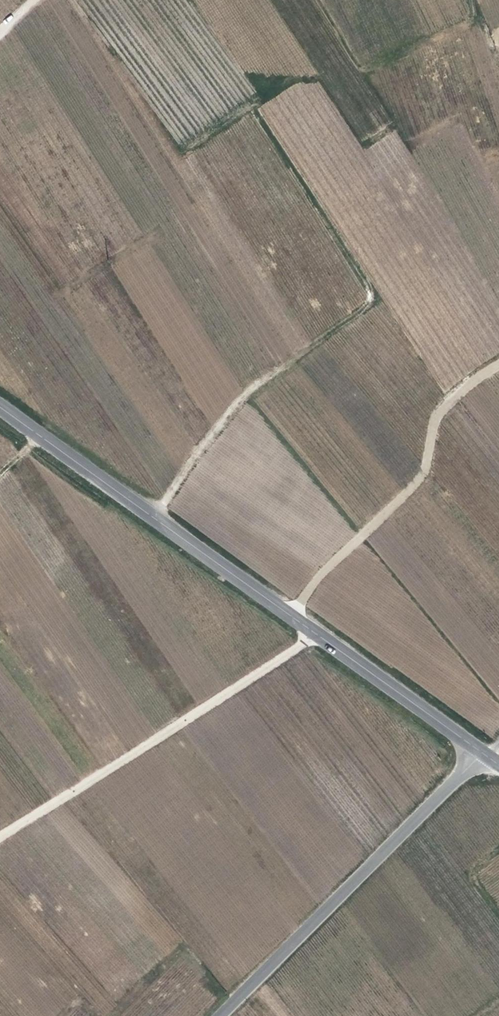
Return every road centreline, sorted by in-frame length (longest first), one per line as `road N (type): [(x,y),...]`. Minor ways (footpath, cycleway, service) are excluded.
road 1 (secondary): [(485,752),(0,405)]
road 2 (track): [(0,834),(319,633)]
road 3 (tertiary): [(222,1015),(485,752)]
road 4 (track): [(294,616),(336,558),(415,489),(445,400),(498,362)]

